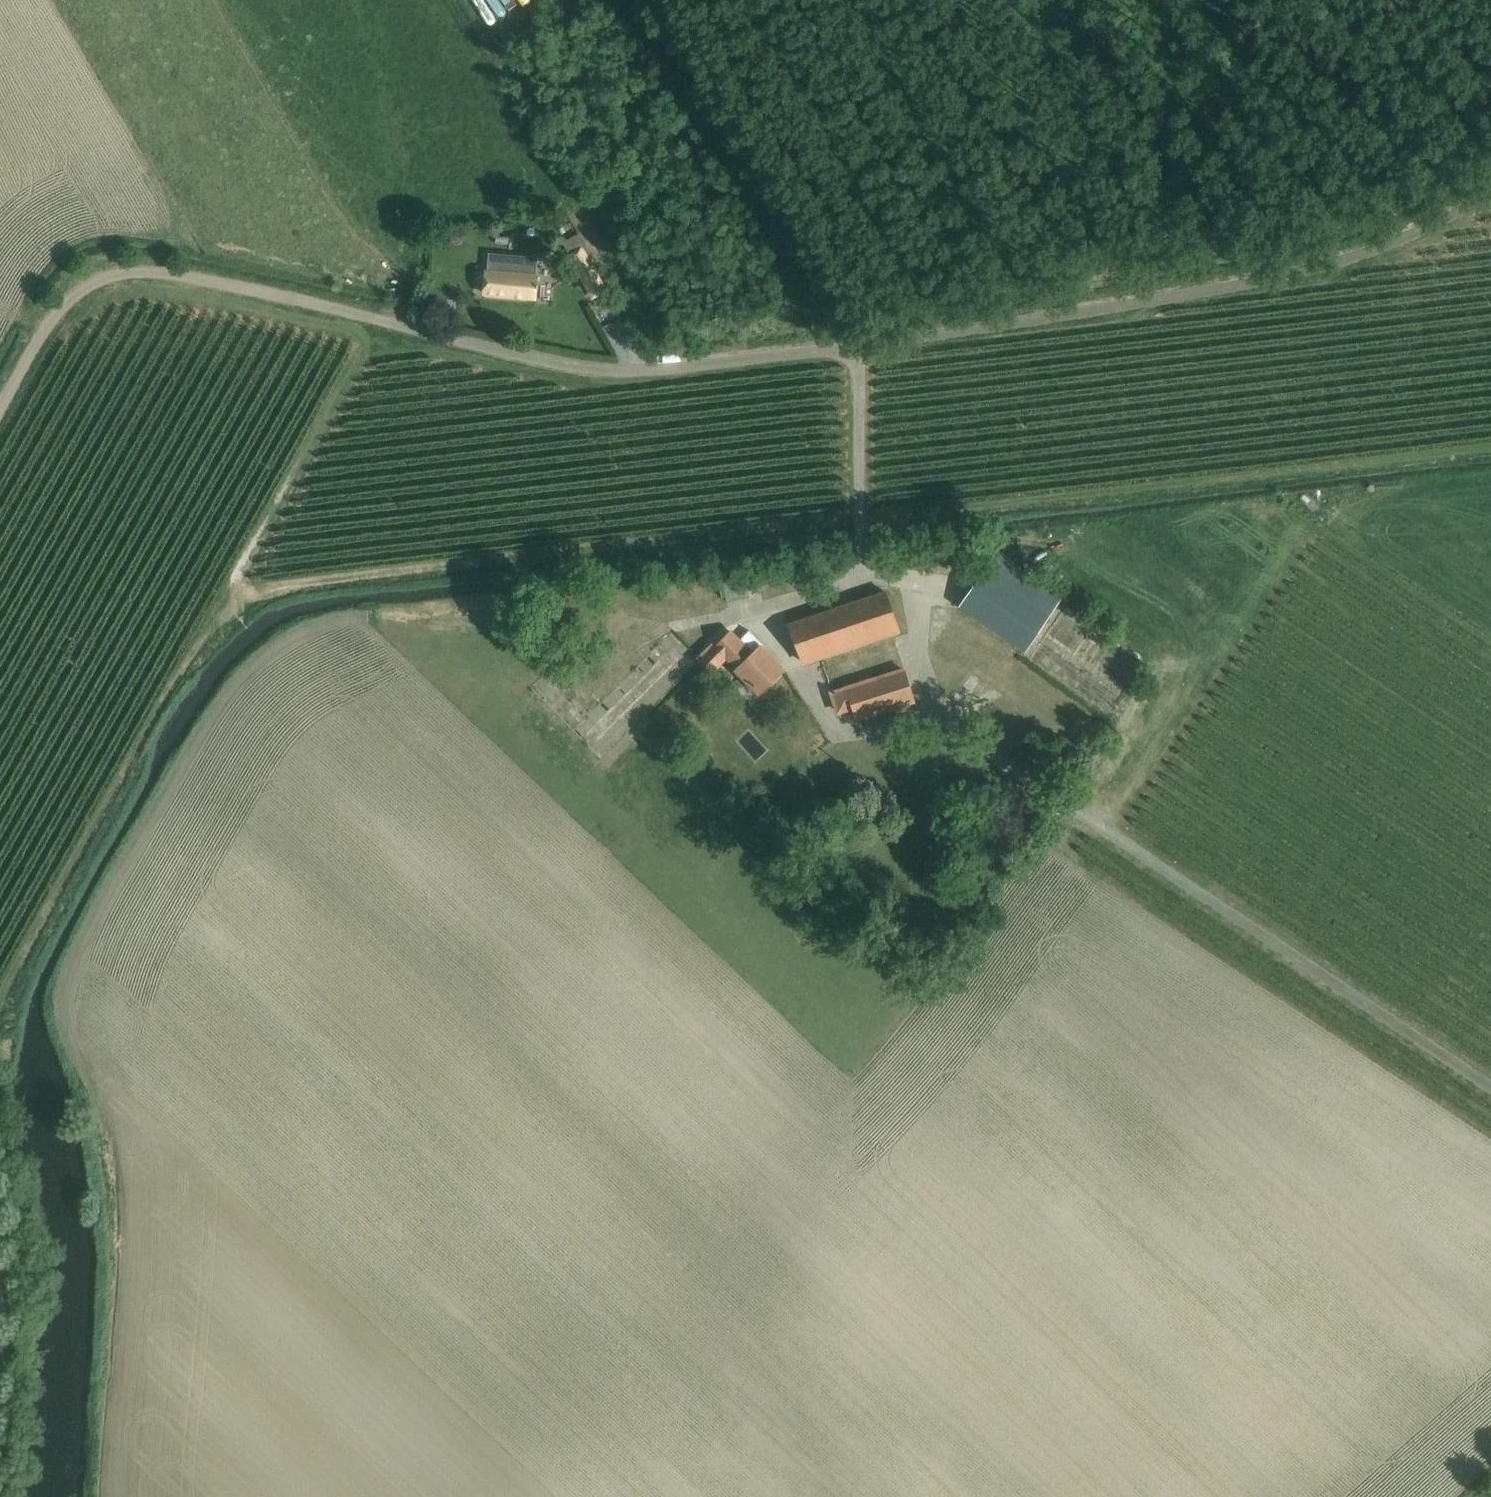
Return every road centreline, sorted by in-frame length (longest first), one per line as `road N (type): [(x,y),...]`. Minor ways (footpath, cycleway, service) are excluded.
road 1 (unclassified): [(390,325),(598,371),(858,347),(1291,275),(1398,242),(1490,195)]
road 2 (track): [(0,407),(66,303),(125,274),(182,276),(390,325)]

